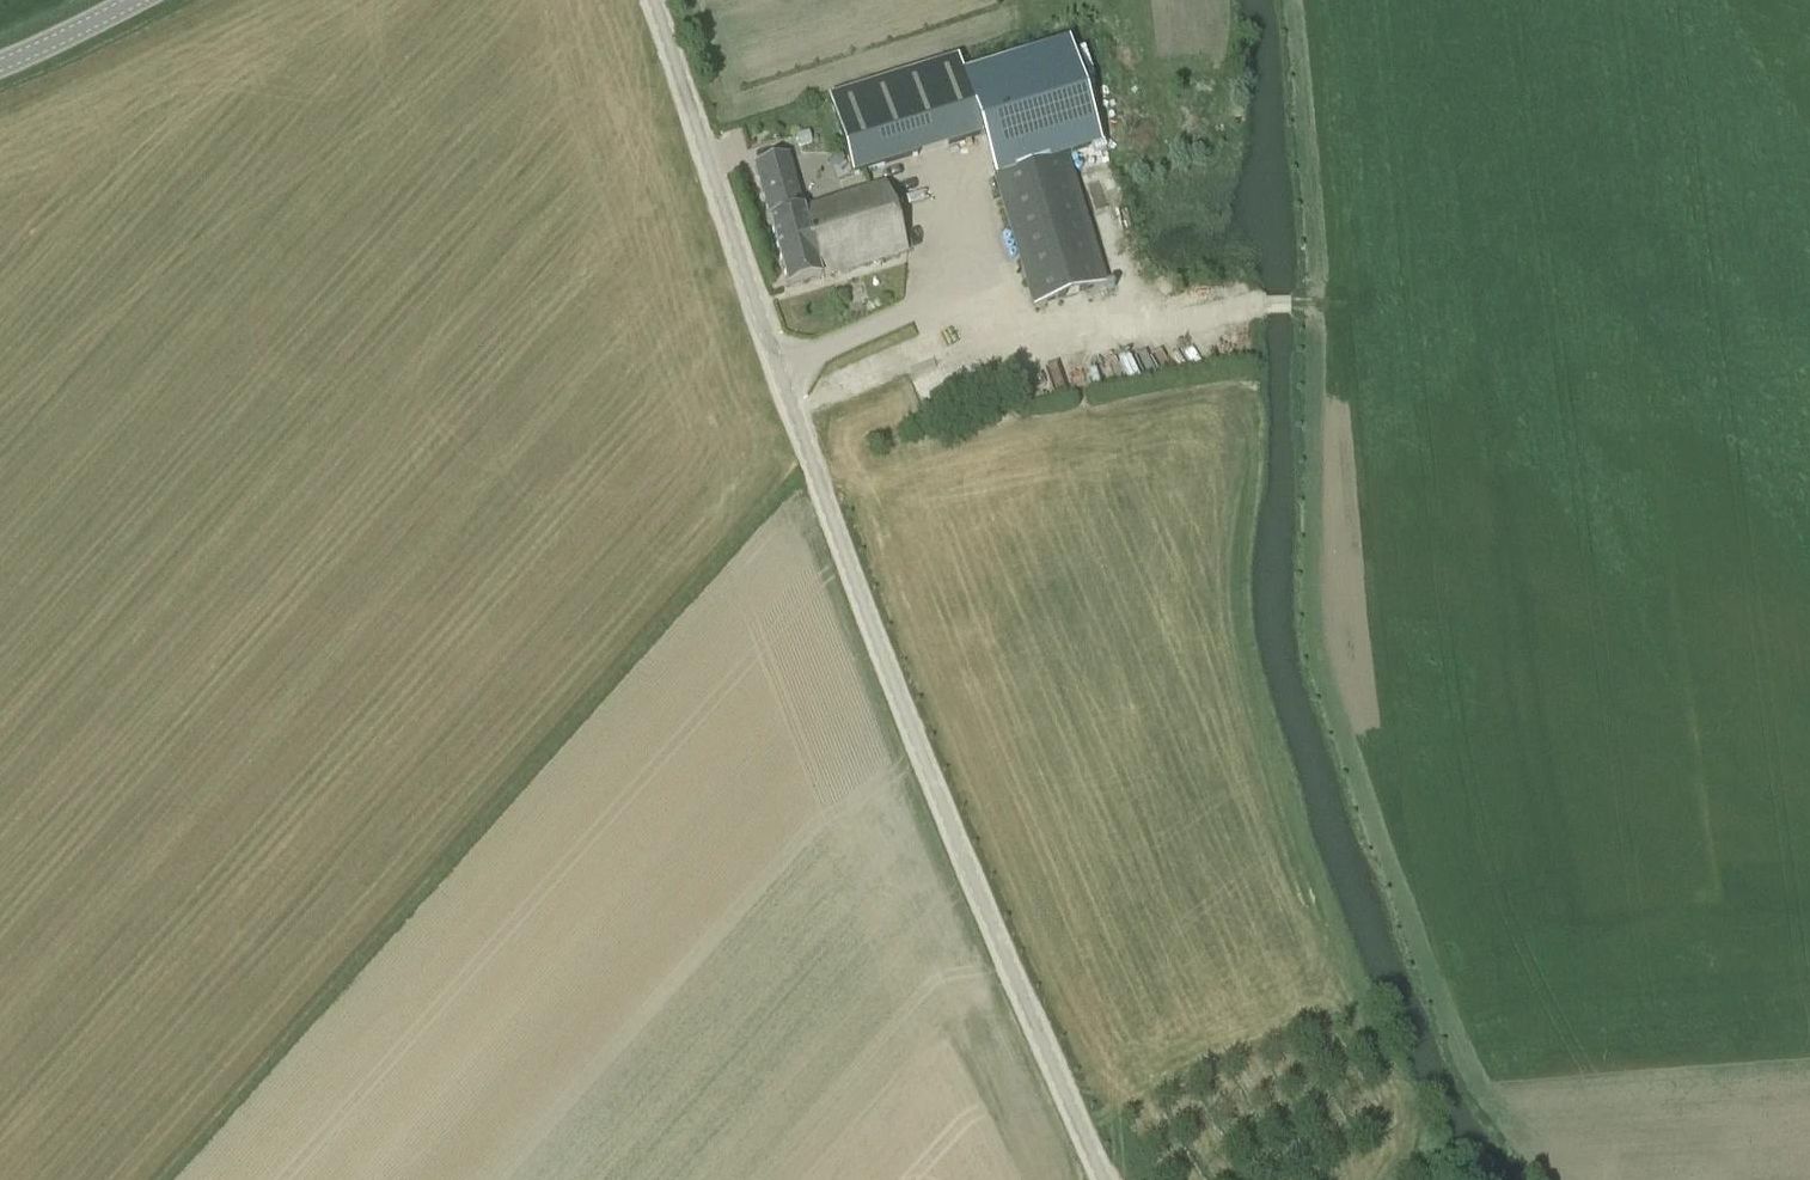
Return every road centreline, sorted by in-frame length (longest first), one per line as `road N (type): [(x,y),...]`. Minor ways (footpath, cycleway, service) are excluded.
road 1 (unclassified): [(1103,1179),(872,628),(654,0)]
road 2 (tertiary): [(0,64),(143,0)]

